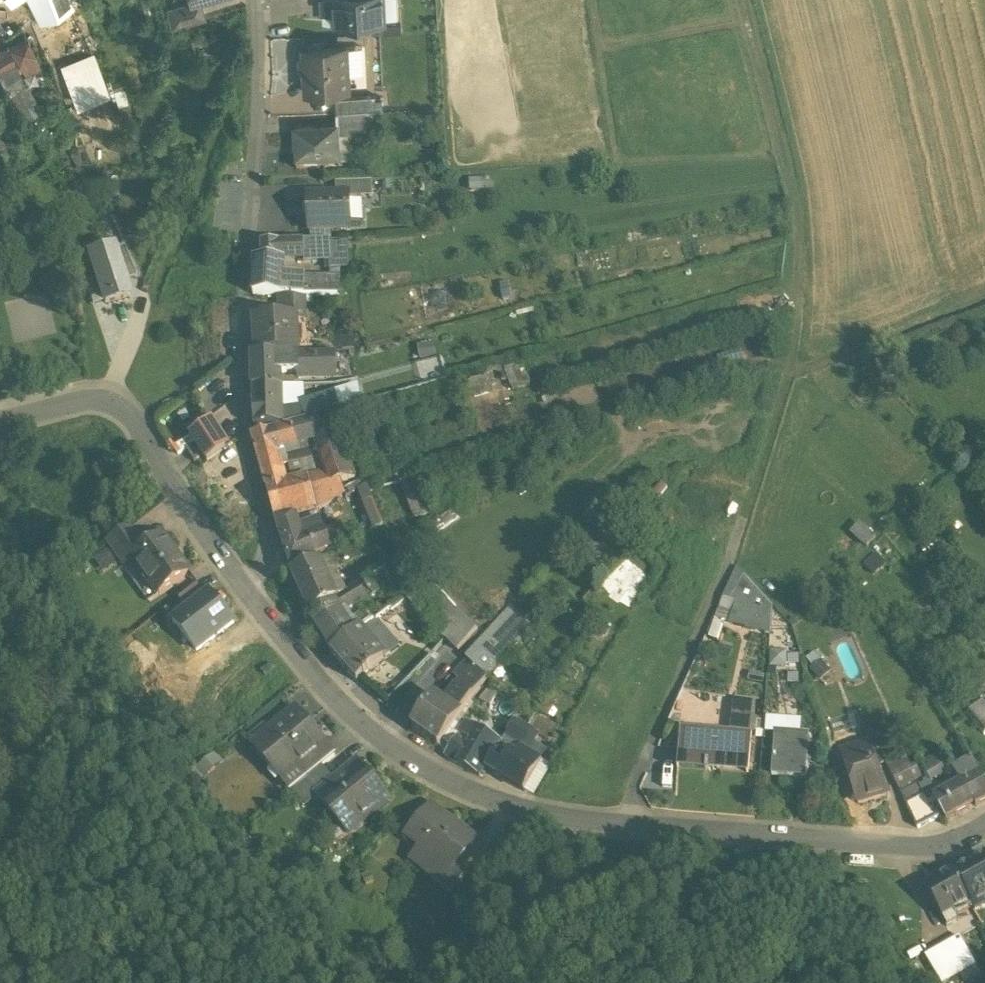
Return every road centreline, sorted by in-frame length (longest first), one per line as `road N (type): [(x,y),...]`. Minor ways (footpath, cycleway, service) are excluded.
road 1 (residential): [(244,589),(302,666),(368,728),(437,779),(533,811),(617,825),(897,843),(963,837),(984,823)]
road 2 (track): [(617,825),(724,586),(790,367),(984,308)]
road 3 (residential): [(244,589),(271,558),(245,454),(259,0)]
road 4 (track): [(790,367),(798,342),(798,217),(745,0)]
road 5 (residential): [(0,418),(112,401),(145,435),(244,589)]

